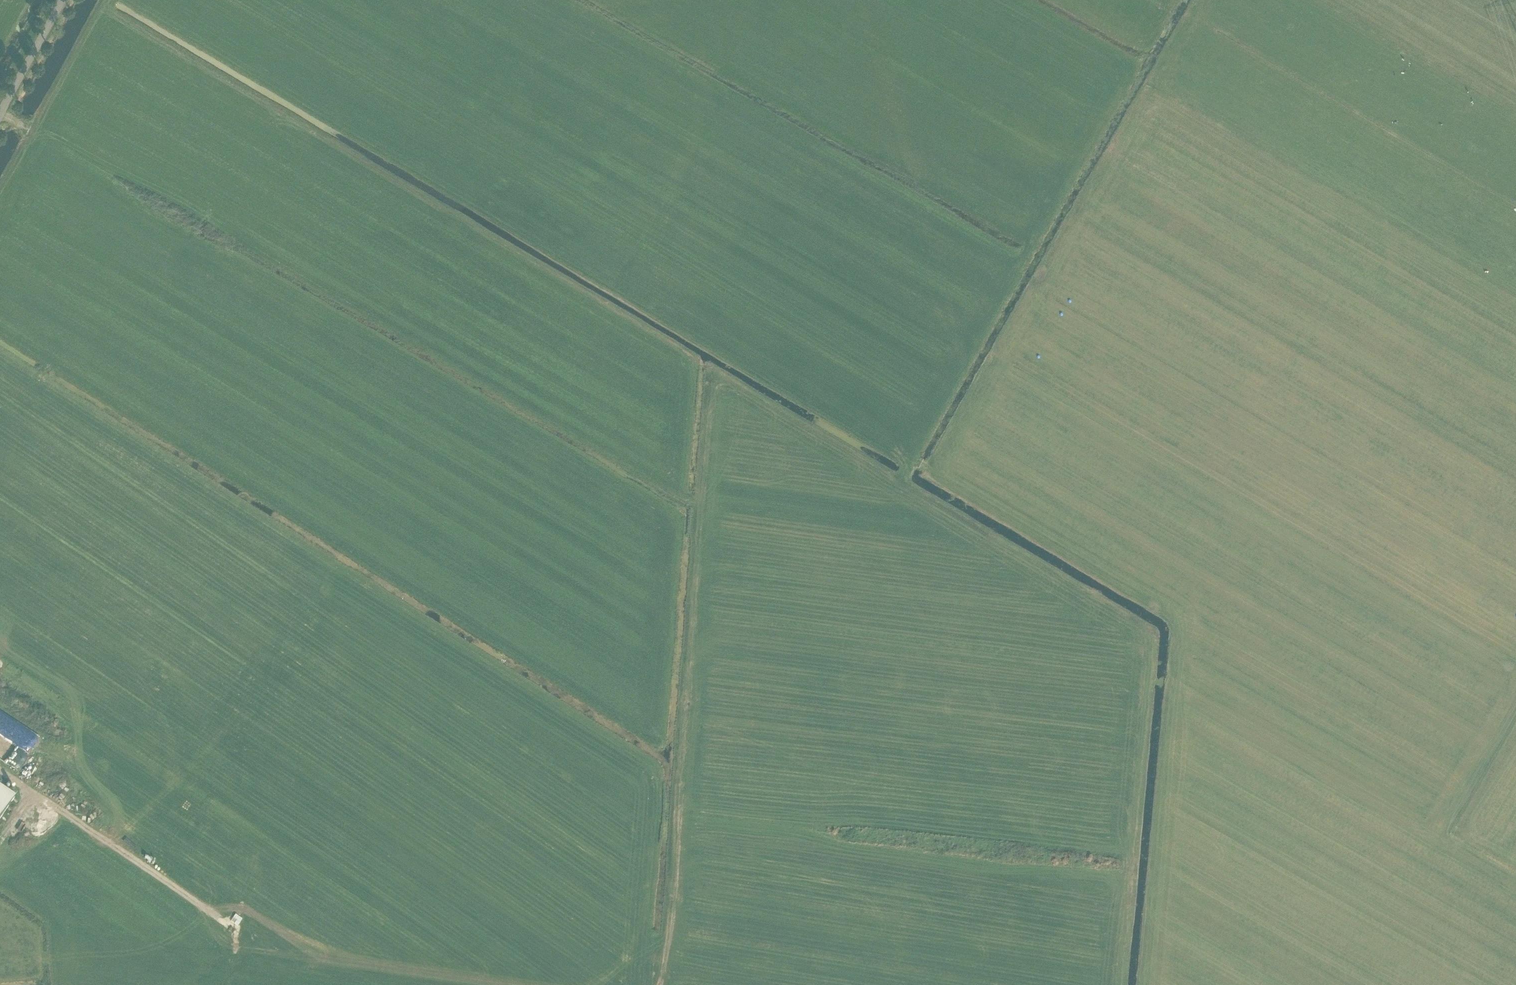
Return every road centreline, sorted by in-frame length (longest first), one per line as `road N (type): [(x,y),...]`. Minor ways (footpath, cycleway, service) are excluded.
road 1 (tertiary): [(0,121),(67,0)]

